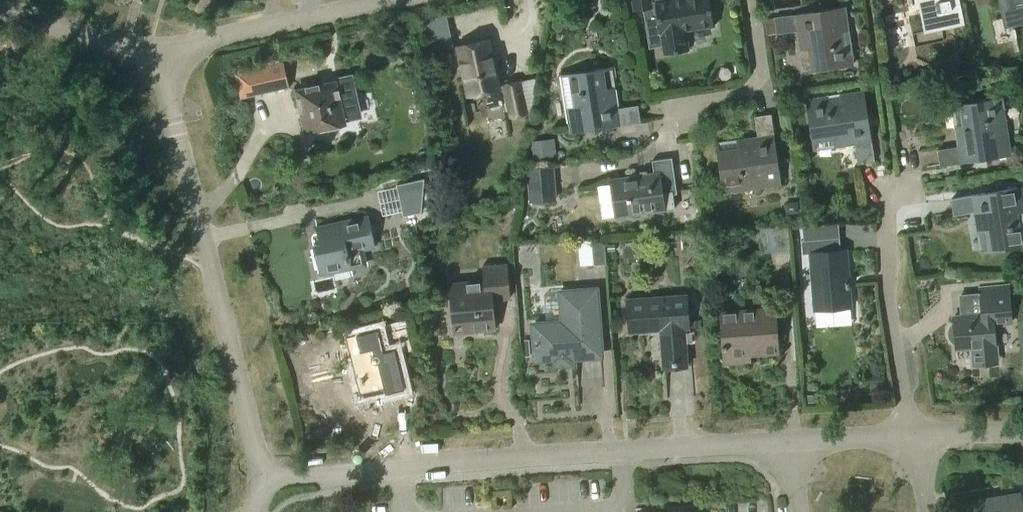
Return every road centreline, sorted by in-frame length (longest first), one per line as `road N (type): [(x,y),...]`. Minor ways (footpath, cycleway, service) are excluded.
road 1 (residential): [(259,476),(153,50)]
road 2 (residential): [(914,432),(896,190)]
road 3 (residential): [(379,0),(153,50)]
road 4 (residential): [(405,465),(618,451)]
road 5 (residential): [(663,105),(756,83),(747,0)]
road 6 (residential): [(618,451),(788,441)]
road 7 (residential): [(153,50),(117,47),(0,9)]
road 8 (residential): [(259,476),(405,465)]
road 9 (residential): [(788,441),(914,432)]

